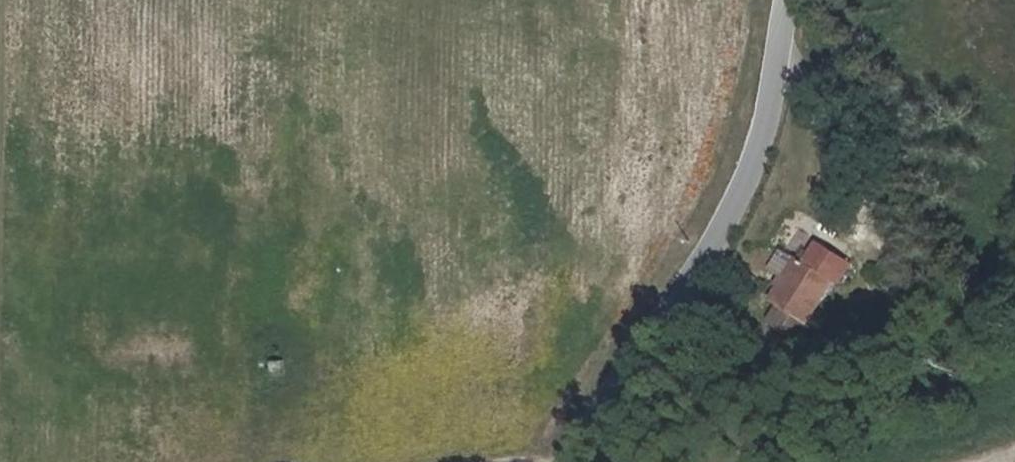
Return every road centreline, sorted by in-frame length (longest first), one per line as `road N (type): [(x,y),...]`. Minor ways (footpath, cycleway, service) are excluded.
road 1 (unclassified): [(593,461),(748,227),(799,90),(812,0)]

